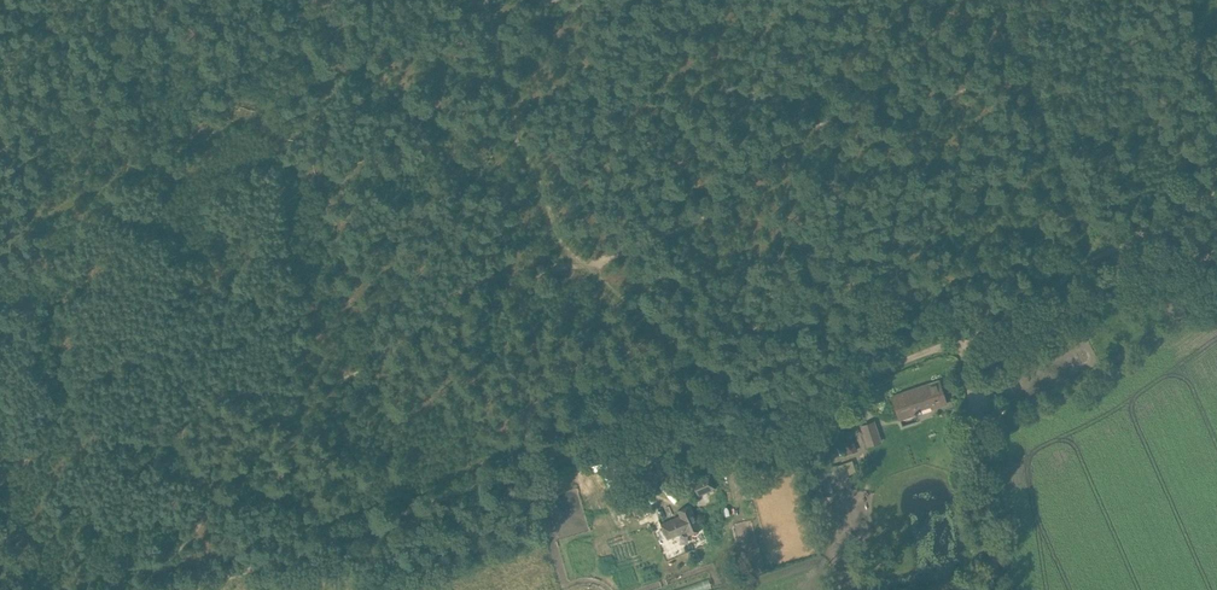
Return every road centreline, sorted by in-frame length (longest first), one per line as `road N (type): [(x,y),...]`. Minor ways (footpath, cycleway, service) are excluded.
road 1 (track): [(536,459),(543,402),(642,356),(703,332),(887,310),(943,275),(982,236),(1075,216)]
road 2 (track): [(0,248),(160,149),(480,0)]
road 3 (track): [(482,0),(554,231),(733,397)]
road 4 (track): [(536,459),(197,589)]
road 5 (track): [(1092,262),(997,0)]
road 6 (track): [(1000,589),(961,341)]
road 7 (track): [(961,341),(793,408),(733,397)]
road 8 (track): [(733,397),(659,407),(536,459)]
road 9 (track): [(1092,262),(961,341)]

